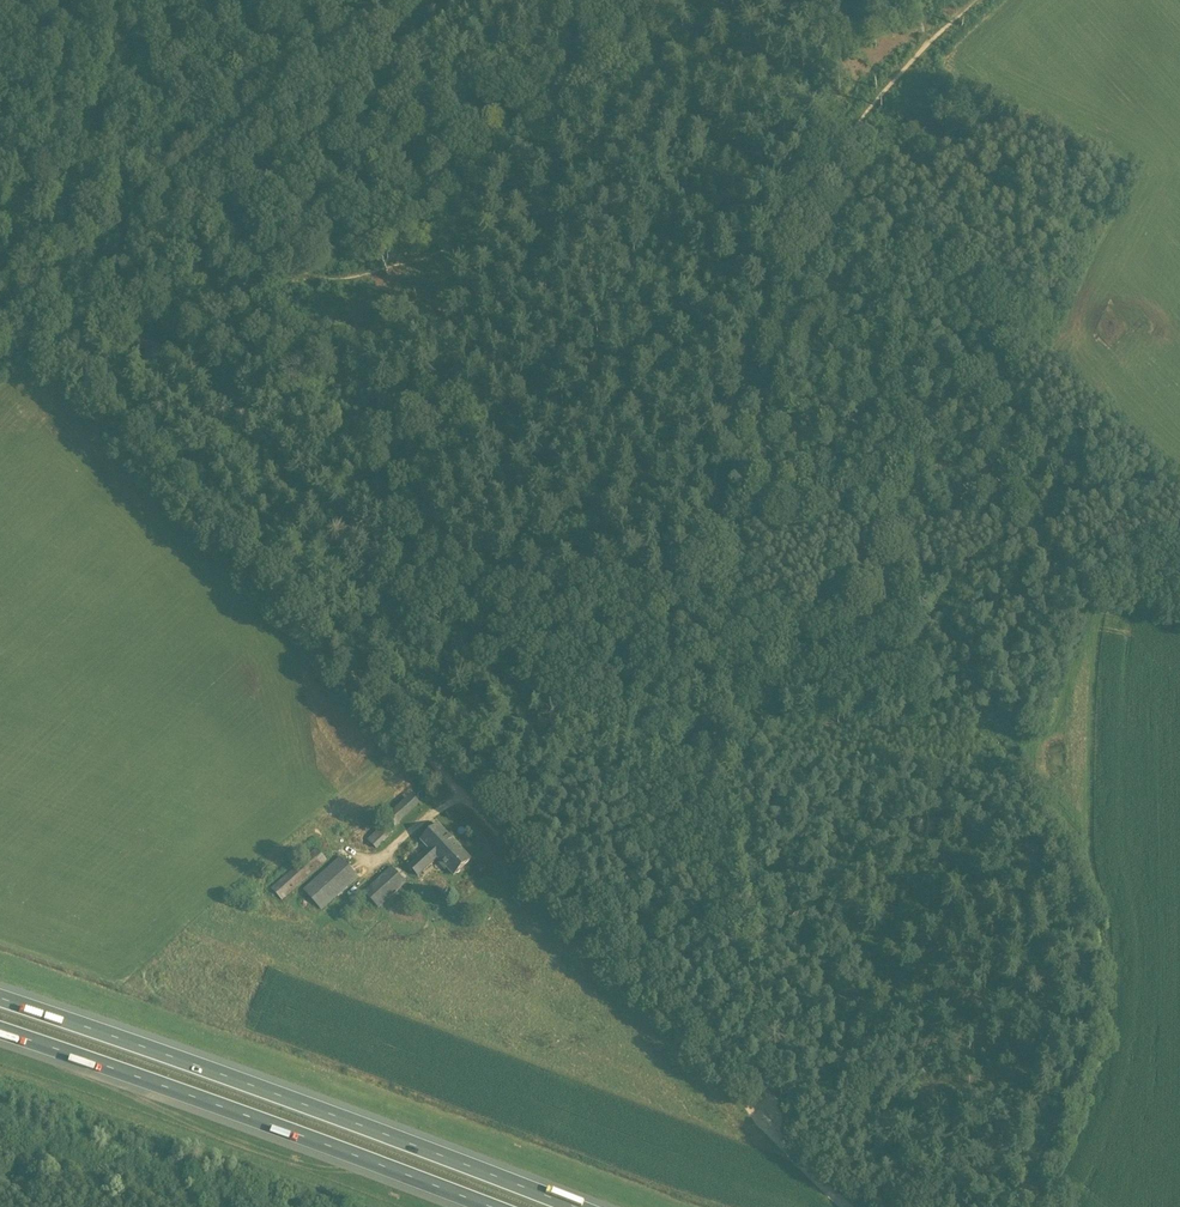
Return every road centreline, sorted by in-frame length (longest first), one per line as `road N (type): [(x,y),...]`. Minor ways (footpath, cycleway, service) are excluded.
road 1 (track): [(28,329),(763,1122)]
road 2 (motorway): [(575,1206),(0,998)]
road 3 (motorway): [(0,1031),(490,1206)]
road 4 (track): [(393,0),(150,220)]
road 5 (track): [(150,220),(28,329)]

